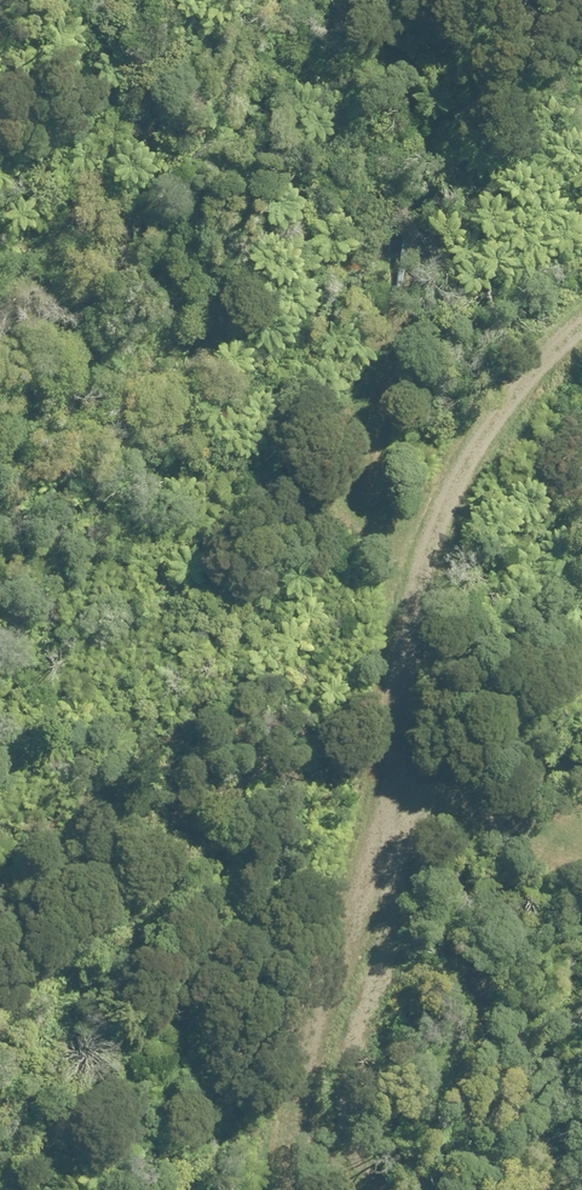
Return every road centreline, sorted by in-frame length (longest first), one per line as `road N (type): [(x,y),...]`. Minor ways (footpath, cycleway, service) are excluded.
road 1 (track): [(300,1189),(409,663),(365,463),(345,0)]
road 2 (track): [(581,334),(492,432),(461,487),(409,663),(423,752)]

